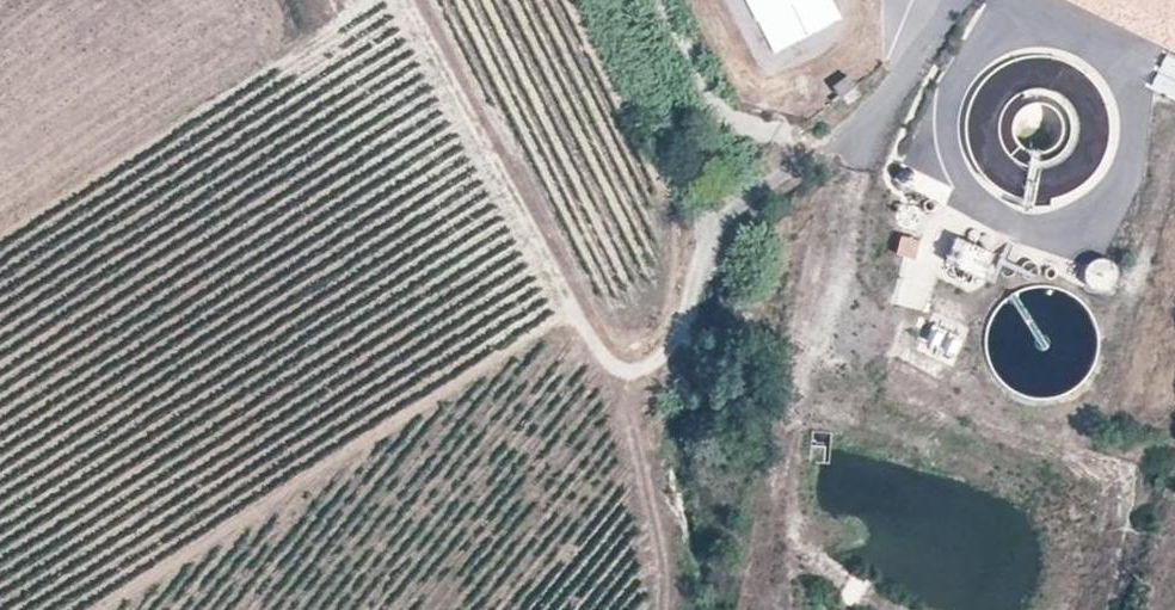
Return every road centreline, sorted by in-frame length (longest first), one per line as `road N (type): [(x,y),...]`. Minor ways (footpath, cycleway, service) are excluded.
road 1 (track): [(742,206),(700,263),(649,369),(603,354),(406,0)]
road 2 (residential): [(956,0),(925,45),(742,206)]

